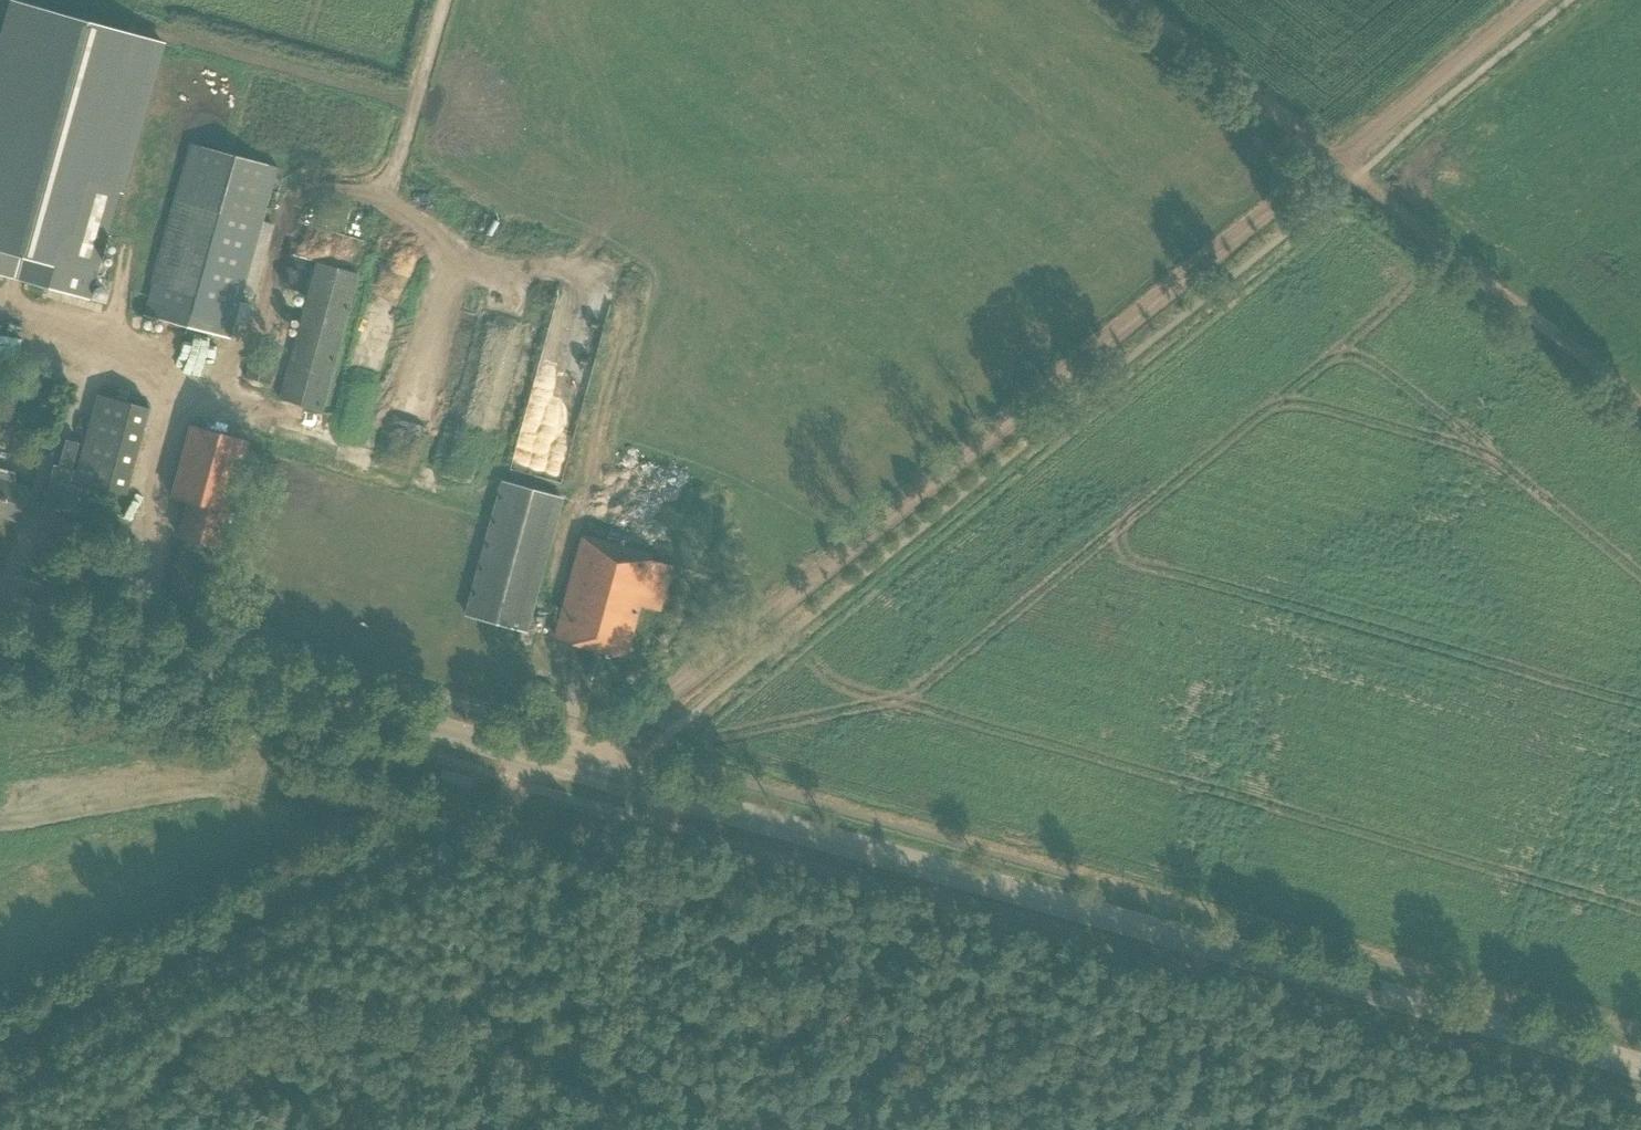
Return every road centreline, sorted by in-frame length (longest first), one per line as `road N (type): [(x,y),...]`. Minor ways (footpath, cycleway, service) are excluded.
road 1 (secondary): [(1640,1066),(0,608)]
road 2 (track): [(0,1054),(485,816),(520,784),(602,744),(1331,164)]
road 3 (track): [(1640,408),(1355,177)]
road 4 (track): [(666,794),(604,1129)]
road 5 (track): [(1331,164),(1123,0)]
road 6 (track): [(1331,164),(1538,0)]
road 7 (track): [(1208,1129),(1192,1011),(1208,945)]

